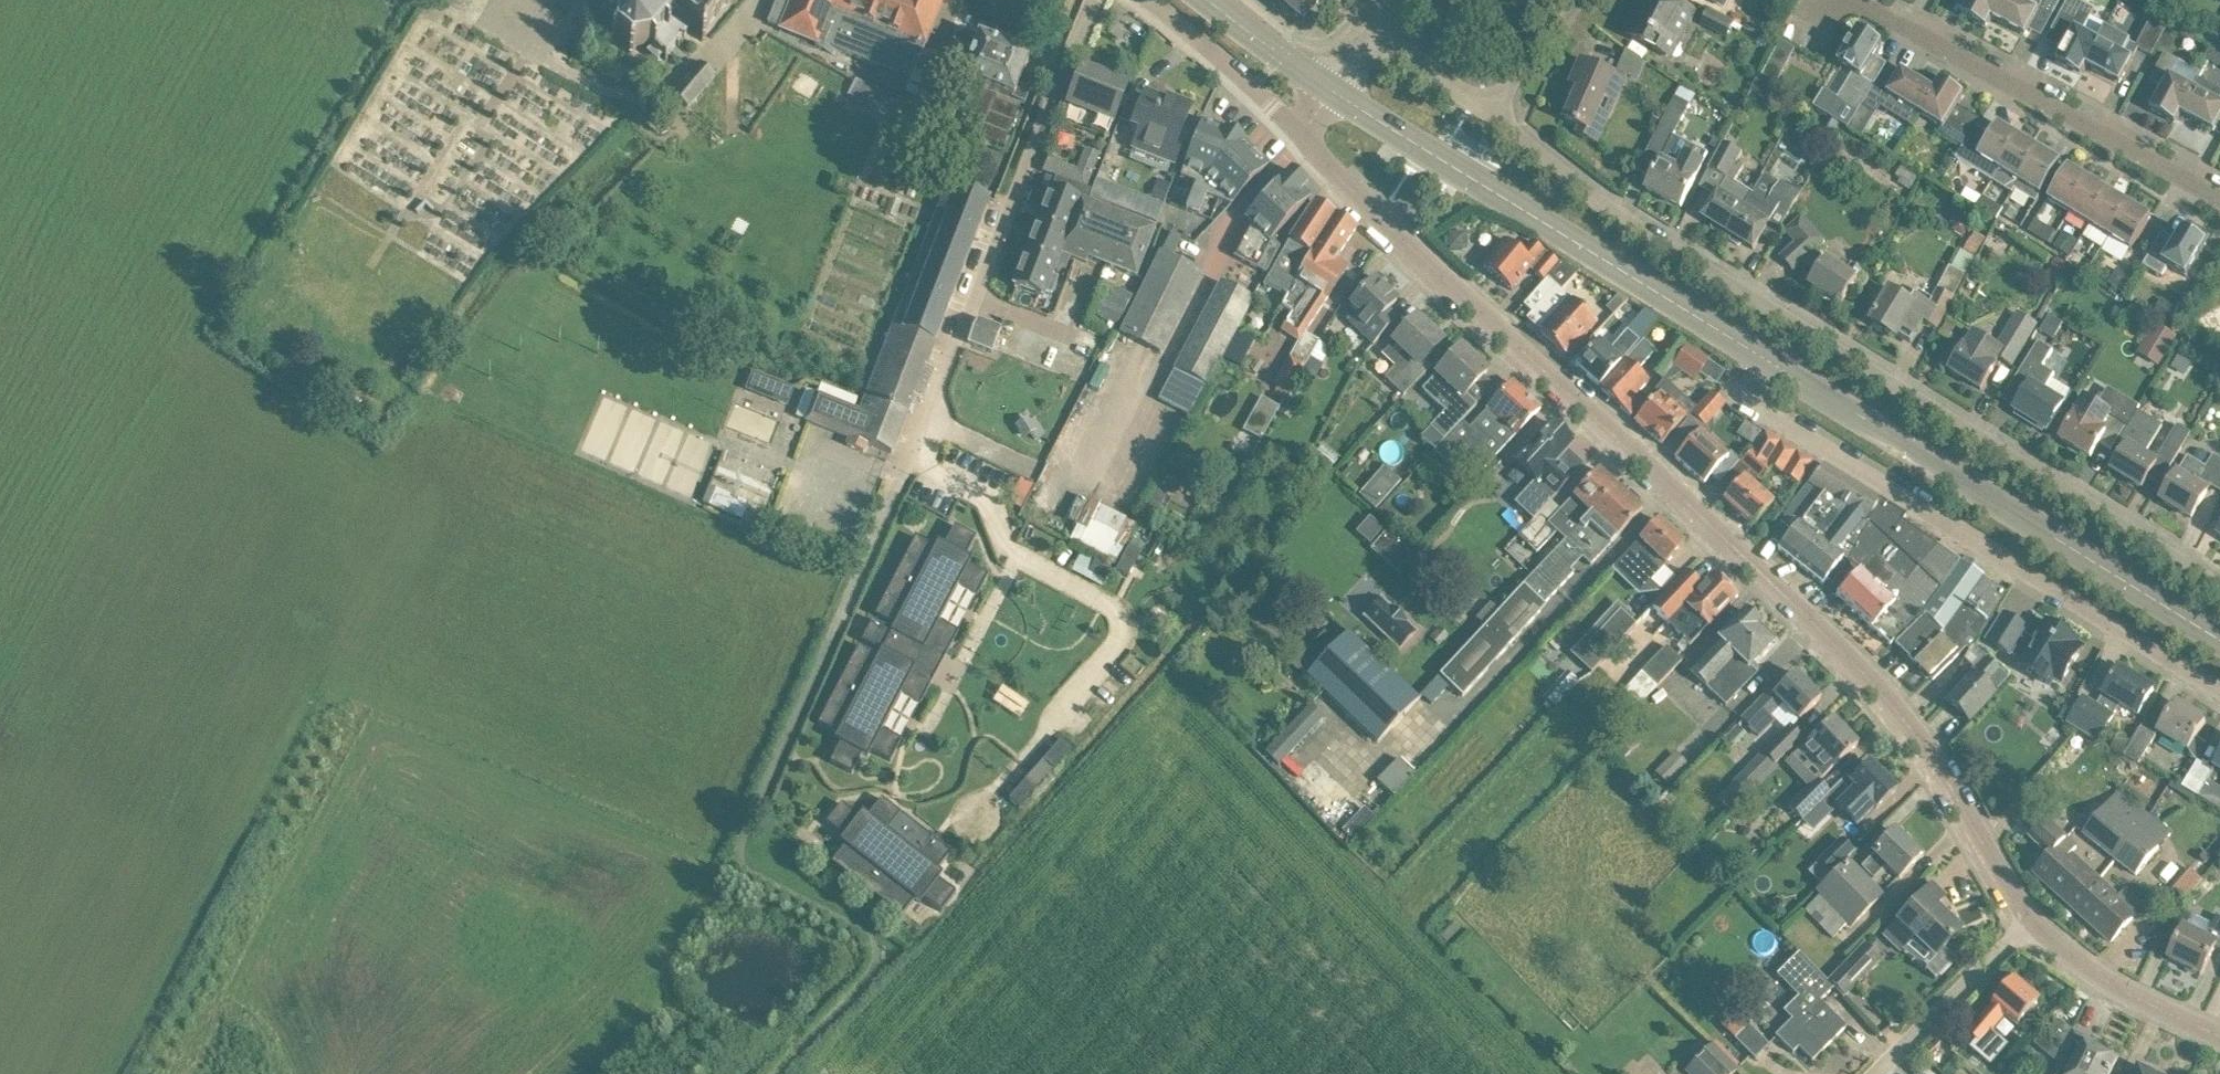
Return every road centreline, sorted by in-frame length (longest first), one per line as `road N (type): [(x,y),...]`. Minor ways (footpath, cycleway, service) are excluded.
road 1 (residential): [(2029,920),(1913,730),(1863,675),(1393,223)]
road 2 (tertiary): [(1475,154),(1577,229),(2219,642)]
road 3 (residential): [(1097,0),(901,478)]
road 4 (residential): [(2219,198),(1850,0)]
road 5 (residential): [(2029,920),(2111,985),(2219,1033)]
road 6 (unclassified): [(1875,1073),(2029,920)]
road 7 (residential): [(1475,154),(1506,100),(1583,0)]
road 8 (residential): [(1260,94),(1393,223)]
road 9 (tertiary): [(1475,154),(1337,60)]

